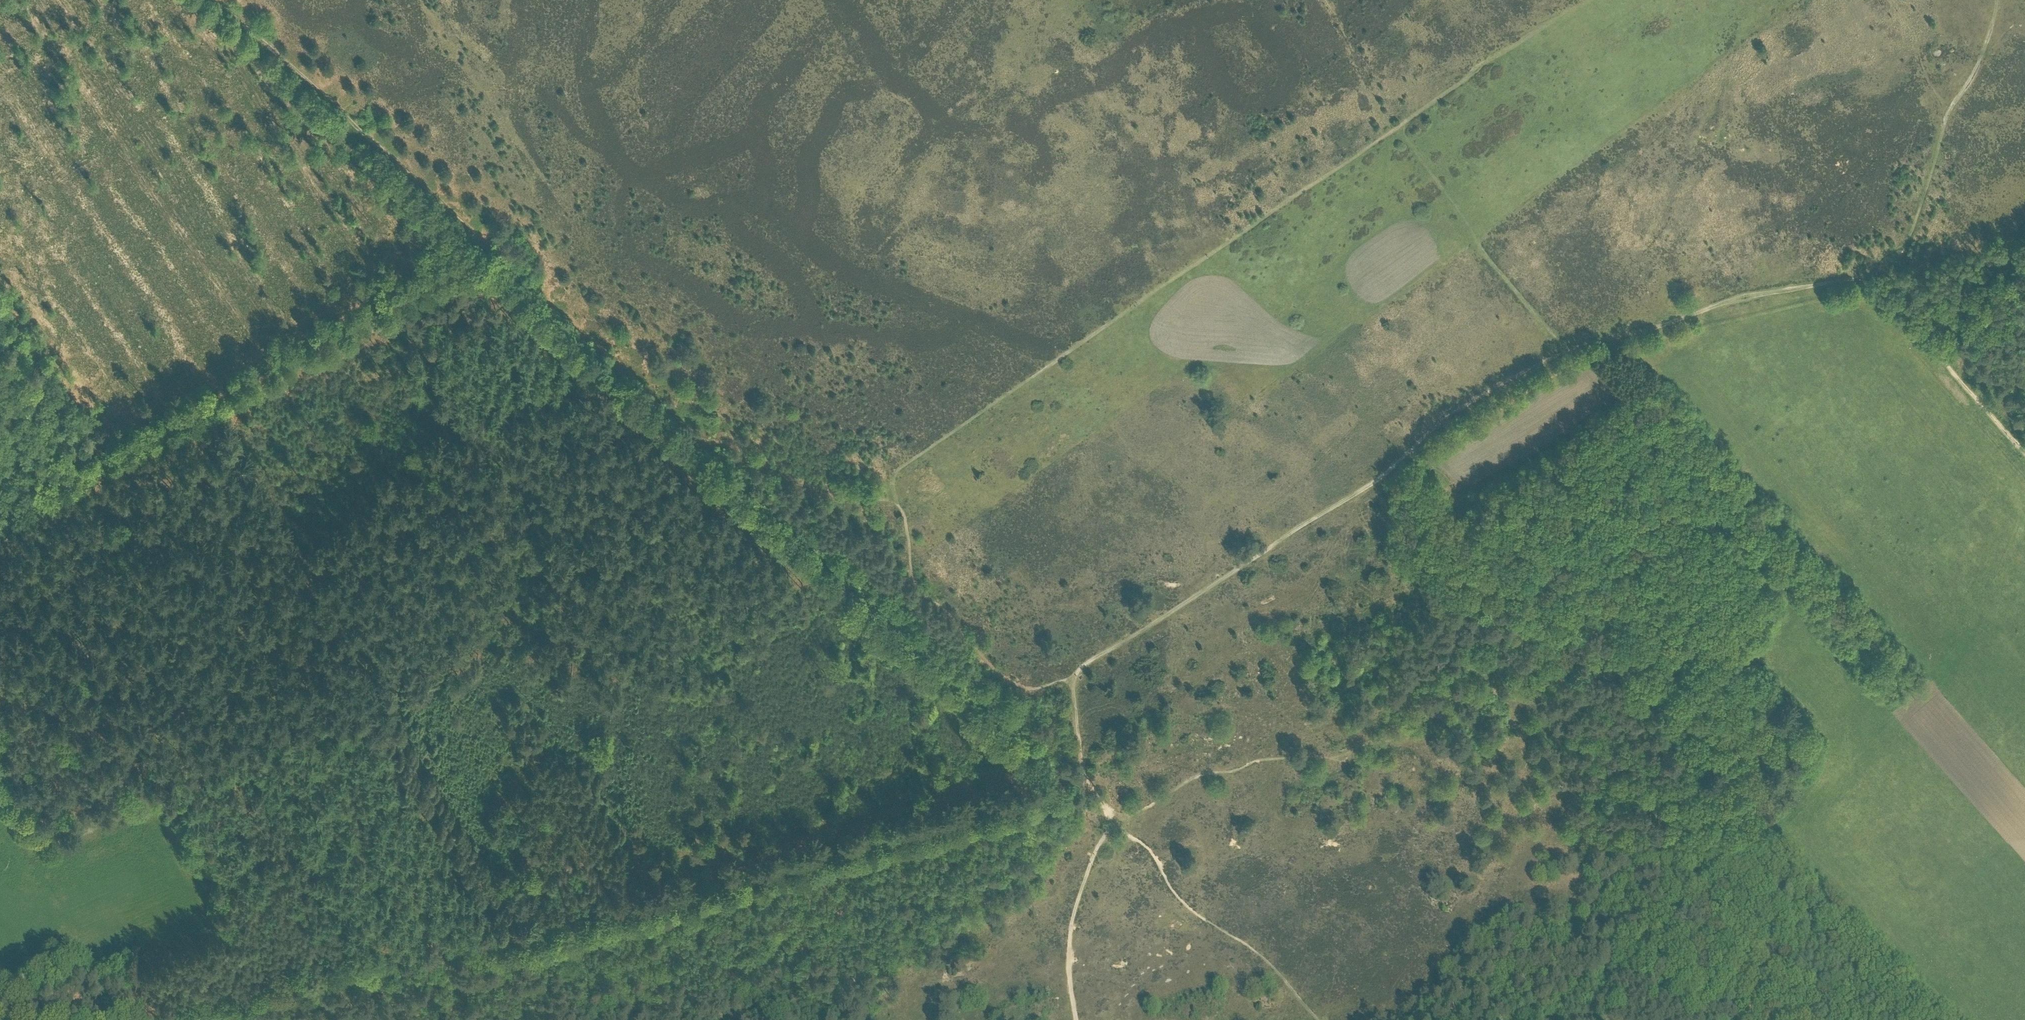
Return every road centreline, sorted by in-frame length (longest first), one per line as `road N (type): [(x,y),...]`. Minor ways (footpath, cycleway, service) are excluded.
road 1 (track): [(1418,442),(1368,485),(1077,671)]
road 2 (track): [(409,961),(169,1019)]
road 3 (track): [(0,504),(200,394)]
road 4 (track): [(2024,451),(1949,365),(1929,329)]

